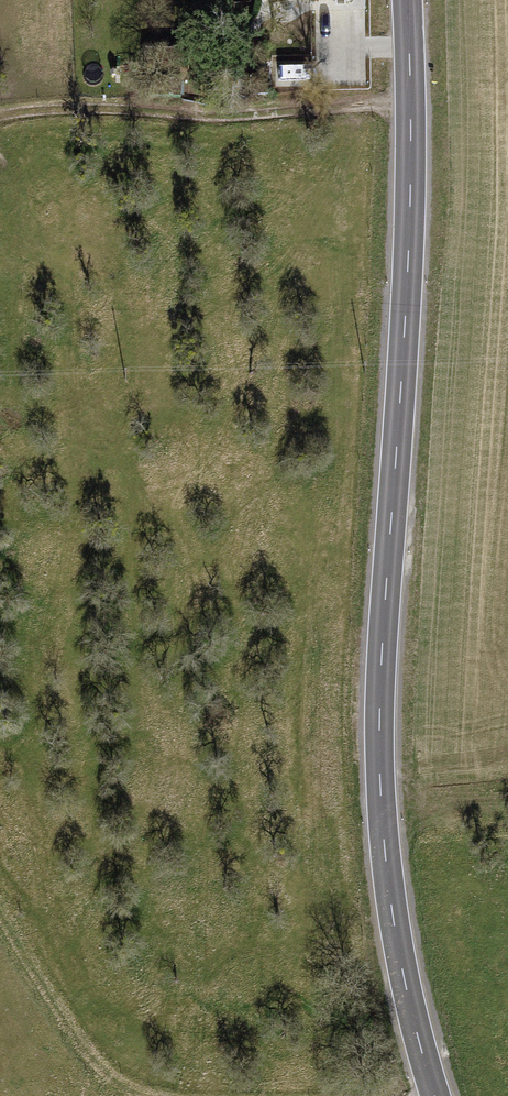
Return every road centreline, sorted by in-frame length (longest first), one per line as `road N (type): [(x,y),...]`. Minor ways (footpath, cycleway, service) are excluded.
road 1 (secondary): [(435,1095),(414,1032),(380,801),(407,272),(408,0)]
road 2 (track): [(411,102),(222,115),(68,107),(0,112)]
road 3 (track): [(0,899),(92,1061),(136,1095)]

